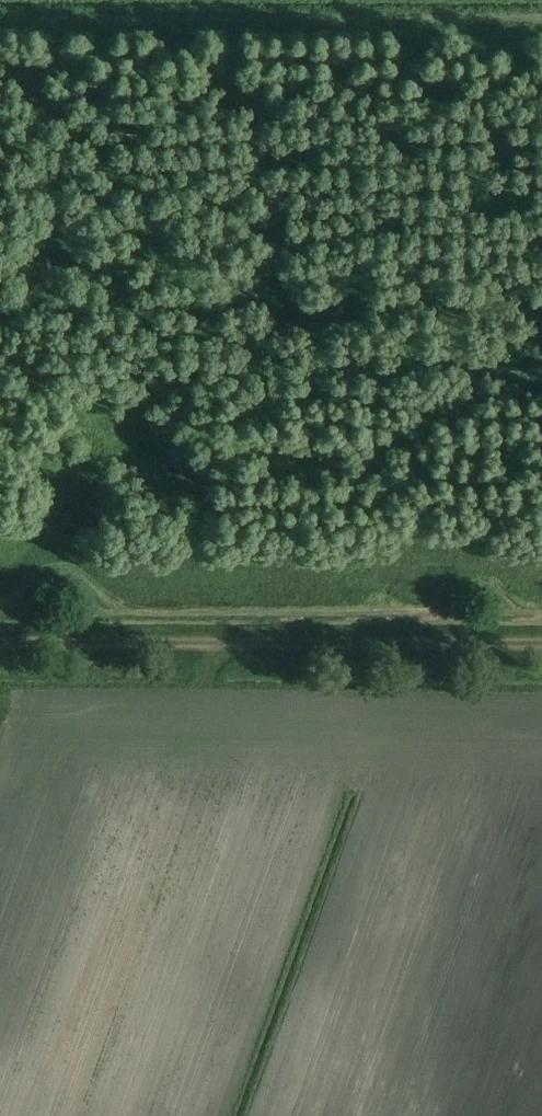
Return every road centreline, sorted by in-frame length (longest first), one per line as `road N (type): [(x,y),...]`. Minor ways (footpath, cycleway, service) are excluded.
road 1 (track): [(541,641),(0,639)]

